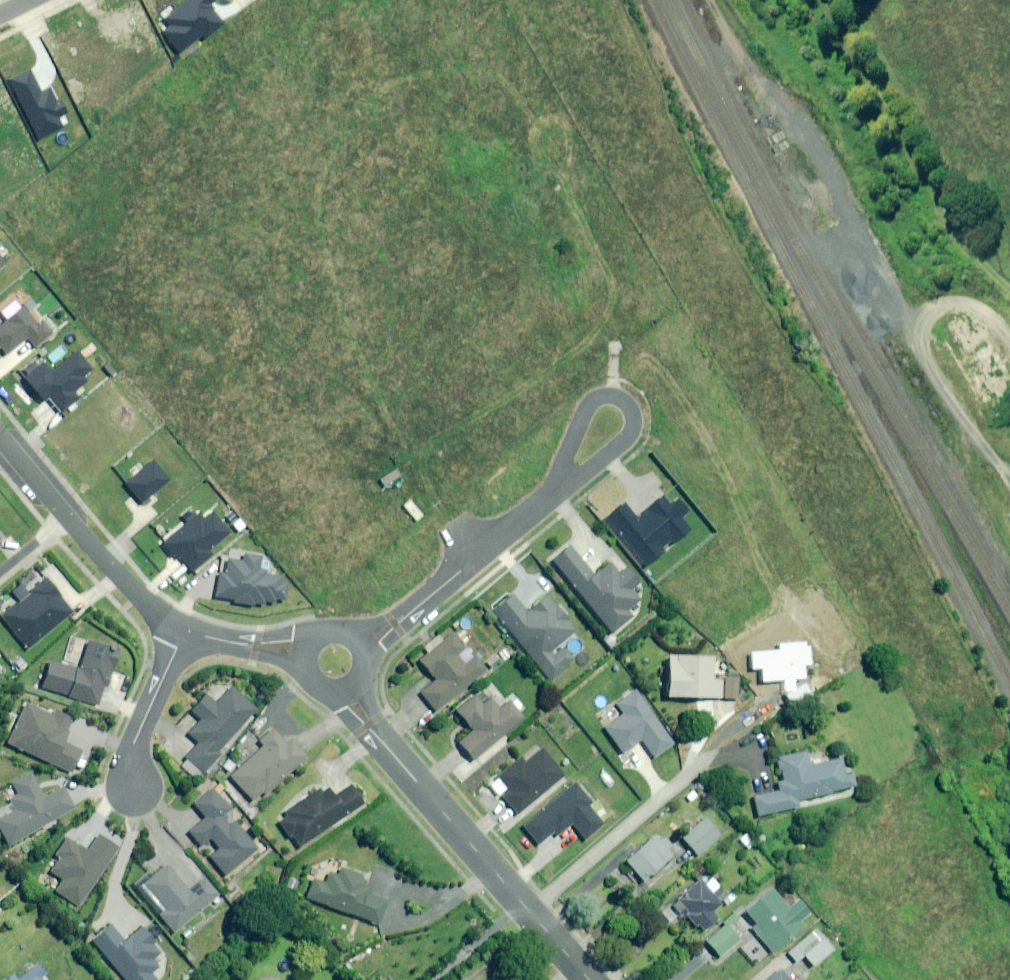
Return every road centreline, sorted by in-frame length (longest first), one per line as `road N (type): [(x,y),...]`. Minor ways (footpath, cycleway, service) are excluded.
road 1 (residential): [(349,688),(370,725),(590,979)]
road 2 (track): [(1009,488),(929,370),(911,328),(928,300),(958,301),(995,318),(1009,338)]
road 3 (residential): [(132,786),(135,741),(187,629)]
road 4 (residential): [(187,629),(151,605),(68,517)]
road 5 (residential): [(480,555),(363,648)]
road 6 (residential): [(608,394),(633,410),(630,434),(558,491)]
road 7 (residential): [(306,656),(187,629)]

